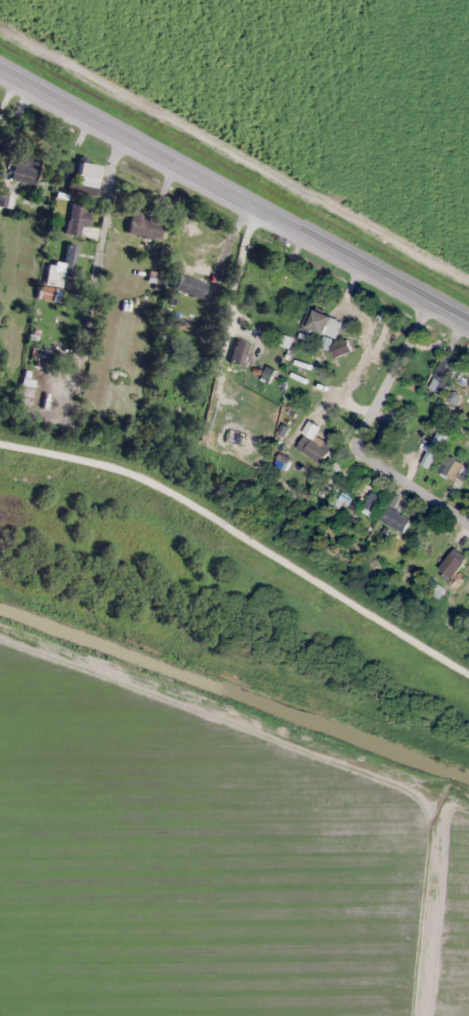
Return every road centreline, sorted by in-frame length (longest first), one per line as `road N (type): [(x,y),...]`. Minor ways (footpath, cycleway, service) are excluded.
road 1 (primary): [(0,66),(468,321)]
road 2 (residential): [(429,300),(356,443),(369,462),(468,526)]

